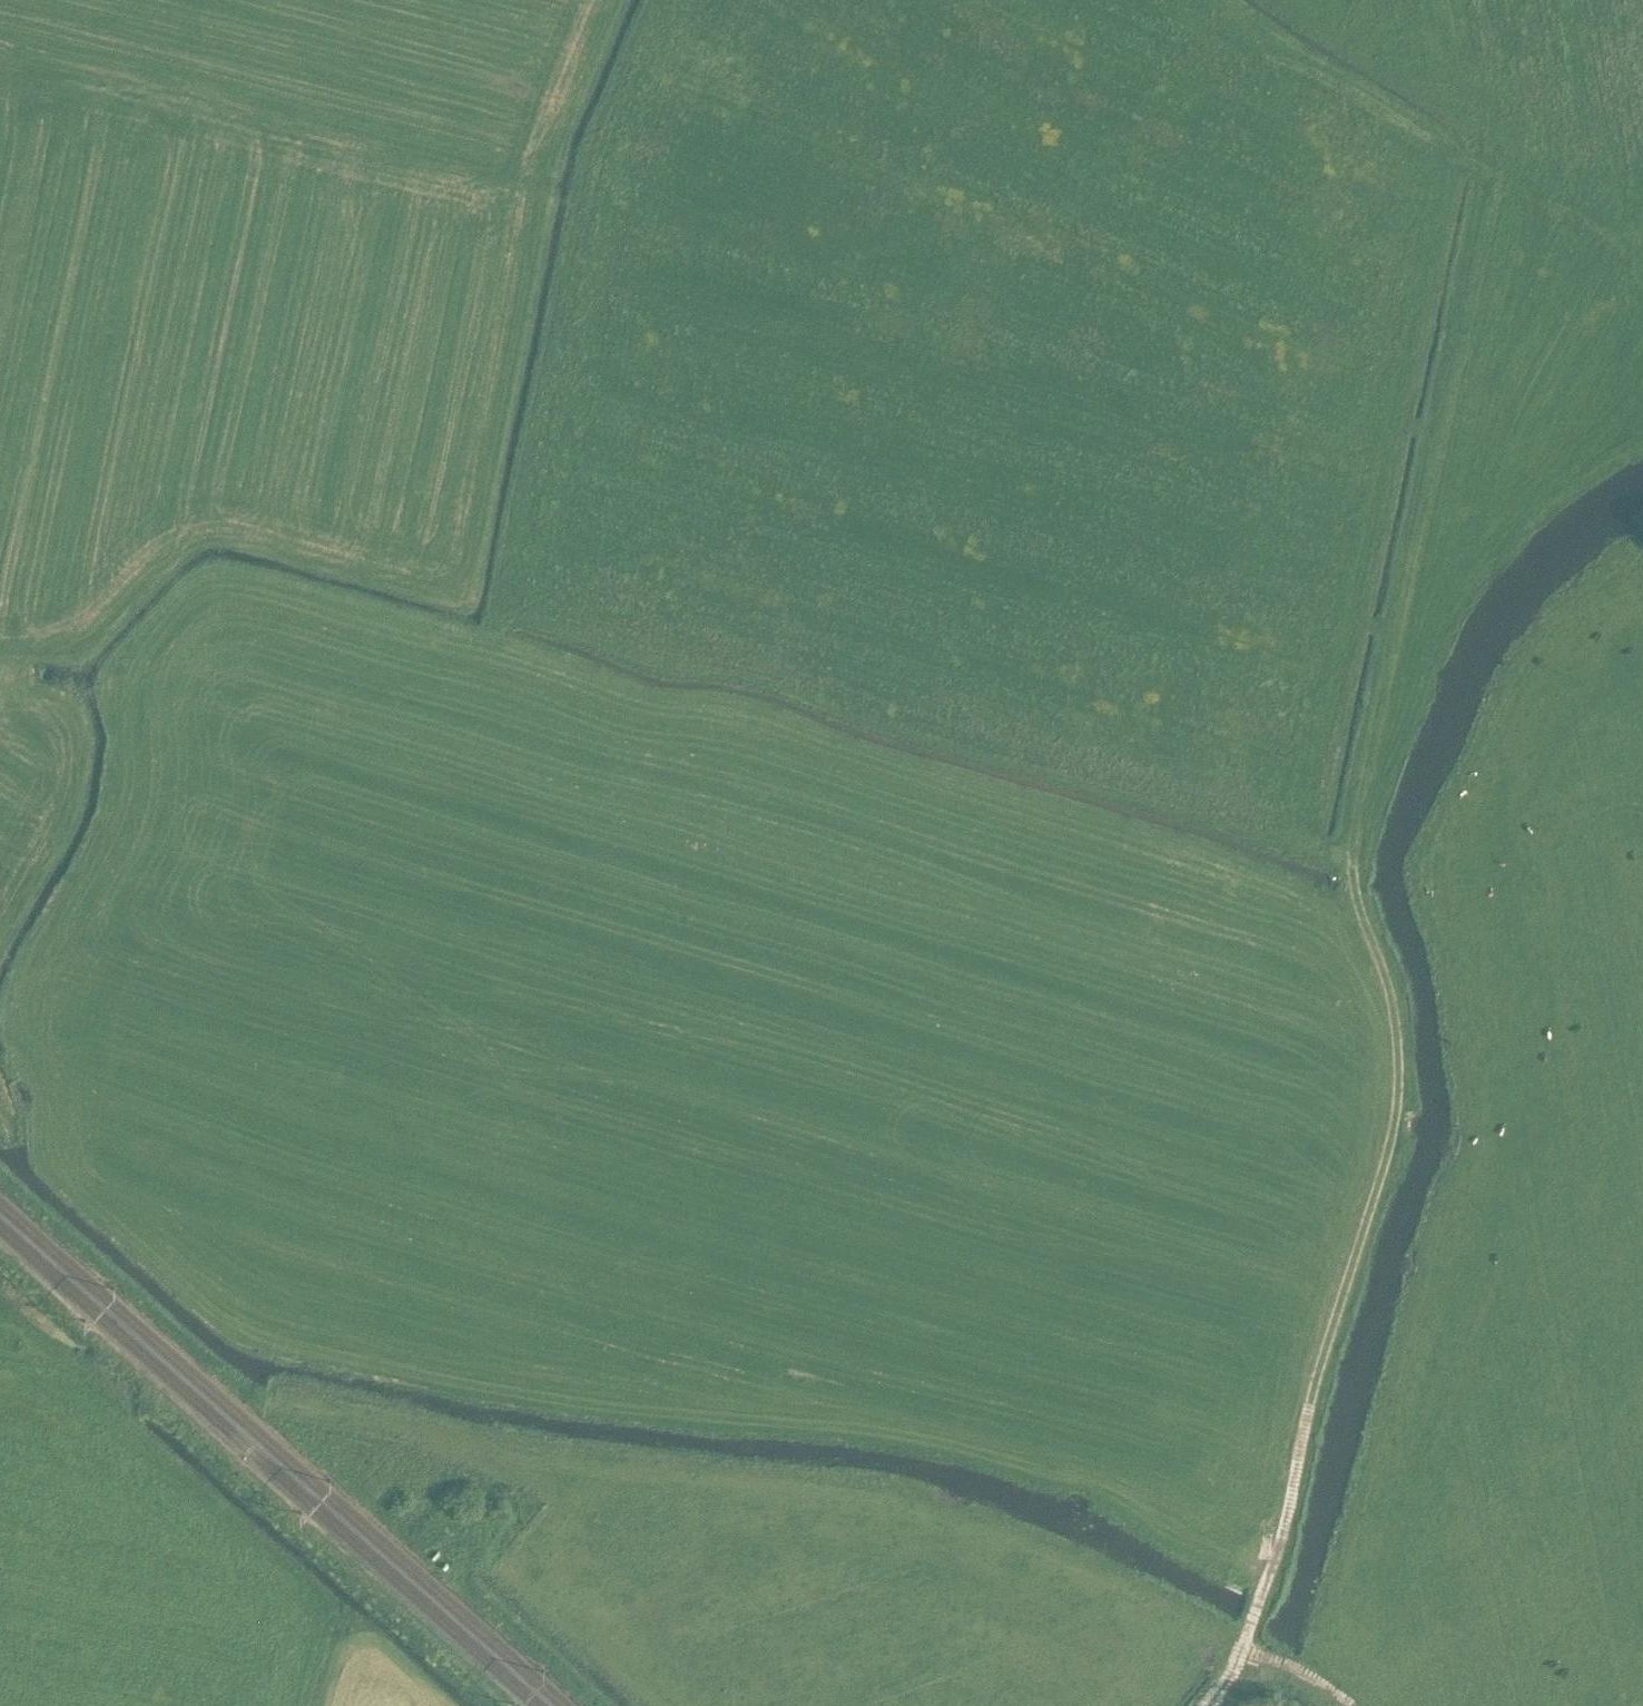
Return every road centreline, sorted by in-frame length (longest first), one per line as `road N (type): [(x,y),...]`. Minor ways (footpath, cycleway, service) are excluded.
road 1 (track): [(1500,182),(1352,853),(1356,900),(1387,986),(1397,1049),(1394,1129),(1321,1359),(1278,1545),(1231,1675),(1211,1705)]
road 2 (track): [(1243,49),(1500,182)]
road 3 (track): [(1500,182),(1614,240),(1642,263)]
road 4 (track): [(1353,1705),(1288,1666),(1240,1650)]

